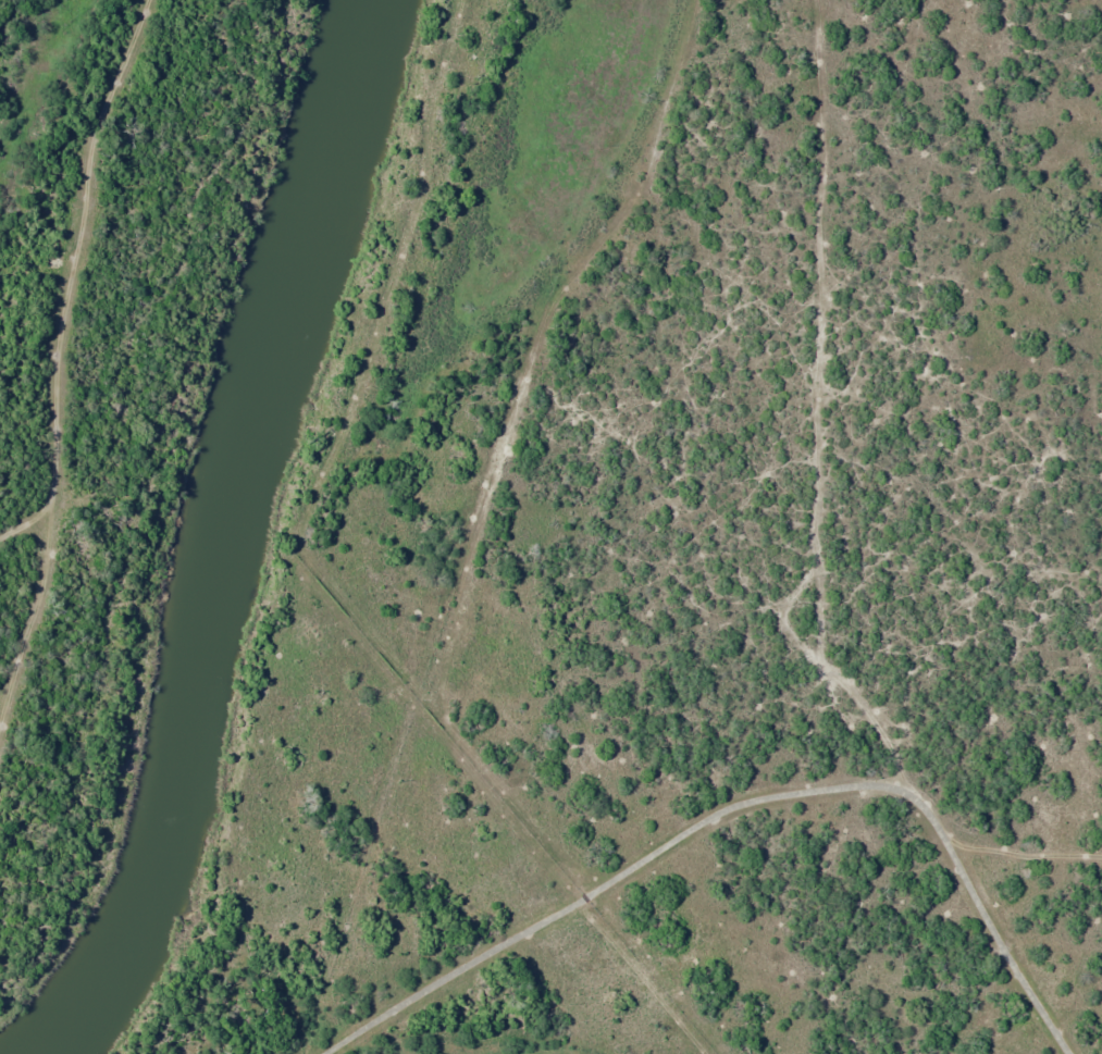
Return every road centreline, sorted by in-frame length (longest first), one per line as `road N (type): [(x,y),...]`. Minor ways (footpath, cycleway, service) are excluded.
road 1 (residential): [(490,0),(460,133),(455,253),(334,565),(412,685),(611,922),(643,922),(775,855),(905,828),(937,855),(1070,1053)]
road 2 (residential): [(410,1053),(606,955),(611,922)]

